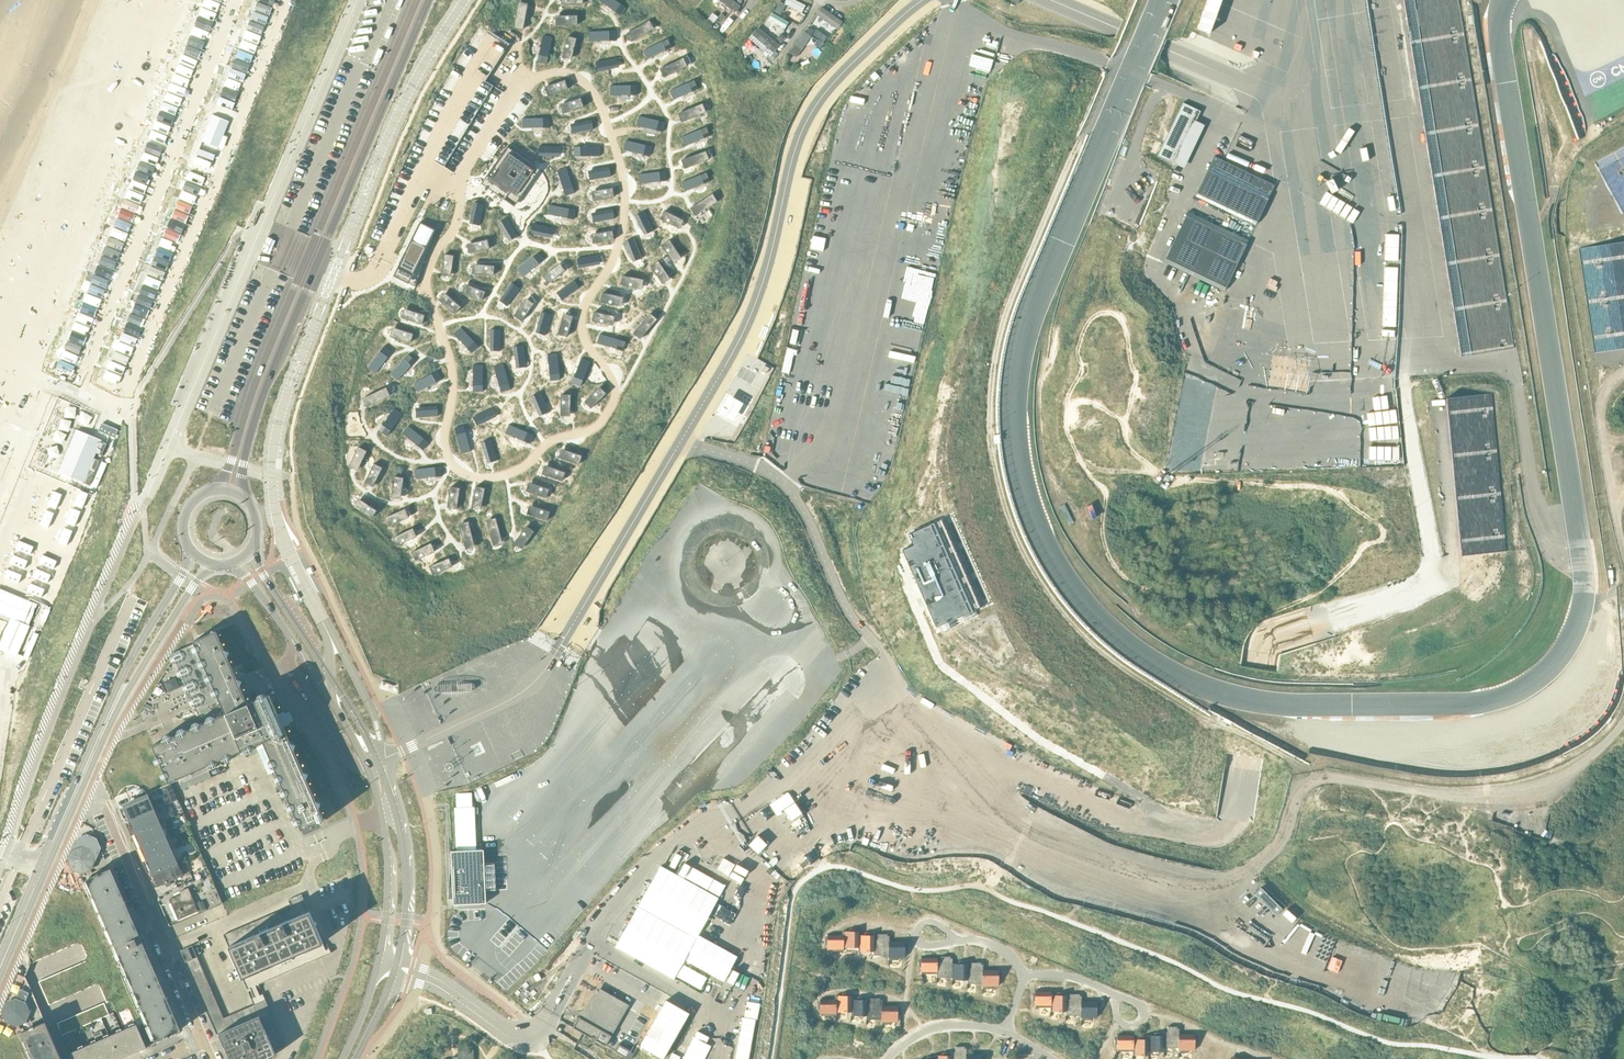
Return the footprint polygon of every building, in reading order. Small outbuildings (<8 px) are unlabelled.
[(275,0),(258,0),(252,18),(268,23),(275,0)] [(621,16),(627,8),(616,0),(599,0),(621,16)] [(735,11),(741,4),(735,0),(721,0),(735,11)] [(1210,35),(1221,0),(1207,0),(1197,31),(1210,35)] [(1328,10),(1358,6),(1357,0),(1326,0),(1328,10)] [(780,1),(774,12),(780,15),(786,5),(780,1)] [(523,30),(528,7),(518,5),(514,28),(523,30)] [(816,16),(839,27),(843,18),(820,7),(816,16)] [(1334,49),(1368,45),(1364,13),(1360,14),(1359,10),(1330,13),(1334,49)] [(721,13),(717,19),(721,23),(722,21),(723,22),(726,17),(721,13)] [(577,15),(559,16),(559,25),(578,25),(577,15)] [(244,80),(264,24),(250,19),(240,47),(239,47),(229,75),(244,80)] [(649,20),(630,32),(635,40),(654,29),(649,20)] [(190,24),(152,138),(167,143),(205,29),(190,24)] [(809,27),(806,32),(811,36),(815,31),(809,27)] [(589,41),(616,41),(616,31),(589,31),(589,41)] [(488,76),(509,44),(507,42),(491,32),(474,59),(474,70),(487,78),(488,76)] [(781,34),(777,38),(782,42),(786,38),(781,34)] [(543,35),(537,61),(547,63),(553,37),(543,35)] [(577,38),(567,36),(563,54),(572,56),(577,38)] [(1286,70),(1306,66),(1301,38),(1281,42),(1286,70)] [(648,59),(672,48),(668,39),(644,50),(648,59)] [(818,40),(815,45),(821,49),(824,43),(818,40)] [(1335,53),(1341,93),(1371,88),(1365,49),(1335,53)] [(768,58),(766,60),(770,63),(772,61),(777,55),(773,52),(768,57),(768,58)] [(688,66),(684,57),(663,67),(667,76),(688,66)] [(617,58),(596,62),(597,72),(619,67),(617,58)] [(218,102),(233,107),(241,81),(226,77),(218,102)] [(565,80),(548,86),(551,95),(568,89),(565,80)] [(674,100),(698,89),(694,80),(670,91),(674,100)] [(637,85),(610,85),(610,95),(637,95),(637,85)] [(584,107),(581,98),(564,103),(567,112),(584,107)] [(1183,102),(1157,156),(1175,164),(1196,121),(1200,111),(1194,108),(1183,102)] [(703,103),(681,112),(685,121),(706,112),(703,103)] [(227,126),(229,119),(212,113),(210,121),(227,126)] [(665,122),(639,116),(637,125),(663,132),(665,122)] [(523,128),(550,128),(549,118),(523,118),(523,128)] [(570,124),(572,133),(594,129),(592,120),(570,124)] [(685,146),(710,136),(706,127),(682,137),(685,146)] [(652,147),(626,140),(624,150),(650,156),(652,147)] [(147,142),(141,157),(155,163),(161,147),(147,142)] [(561,156),(561,146),(539,146),(539,156),(561,156)] [(601,156),(600,146),(574,147),(574,156),(601,156)] [(194,162),(210,167),(214,153),(199,148),(194,162)] [(528,182),(528,183),(537,170),(506,149),(499,158),(503,161),(491,179),(509,191),(506,195),(515,201),(528,182)] [(706,151),(685,159),(688,168),(709,160),(706,151)] [(1214,156),(1195,196),(1255,225),(1275,185),(1214,156)] [(588,171),(590,180),(611,176),(610,167),(588,171)] [(557,171),(566,196),(575,193),(567,168),(557,171)] [(179,241),(203,176),(190,171),(179,199),(178,198),(164,236),(179,241)] [(640,184),(667,181),(666,171),(639,174),(640,184)] [(685,191),(710,181),(706,172),(682,182),(685,191)] [(613,188),(595,191),(597,200),(614,197),(613,188)] [(712,193),(693,206),(699,214),(718,201),(712,193)] [(833,211),(837,198),(823,194),(819,207),(833,211)] [(479,226),(484,204),(474,202),(470,223),(479,226)] [(574,219),(576,210),(550,205),(548,214),(574,219)] [(593,223),(615,219),(613,209),(591,213),(593,223)] [(664,210),(660,219),(676,227),(680,218),(664,210)] [(653,231),(644,211),(635,215),(645,235),(653,231)] [(1187,212),(1164,262),(1225,291),(1248,241),(1187,212)] [(509,241),(518,236),(507,217),(498,222),(509,241)] [(409,284),(435,230),(420,222),(394,277),(409,284)] [(555,228),(533,224),(531,233),(553,238),(555,228)] [(613,230),(595,233),(596,243),(614,240),(613,230)] [(104,243),(89,290),(104,295),(122,240),(109,236),(106,244),(104,243)] [(642,258),(634,238),(625,242),(633,262),(642,258)] [(488,239),(470,243),(472,253),(490,249),(488,239)] [(661,245),(671,260),(680,255),(669,239),(661,245)] [(1371,266),(1382,242),(1377,239),(1366,263),(1371,266)] [(1582,245),(1585,272),(1623,269),(1623,241),(1582,245)] [(811,247),(805,266),(817,270),(823,251),(811,247)] [(158,248),(156,255),(171,258),(173,251),(158,248)] [(922,279),(927,257),(900,251),(894,272),(922,279)] [(517,269),(524,276),(544,260),(538,252),(517,269)] [(454,255),(444,254),(442,272),(452,273),(454,255)] [(599,255),(577,259),(579,268),(600,264),(599,255)] [(155,256),(152,263),(160,267),(163,260),(155,256)] [(658,260),(650,266),(660,281),(668,276),(658,260)] [(495,265),(477,264),(476,274),(494,275),(495,265)] [(548,284),(563,273),(557,265),(543,276),(548,284)] [(638,288),(640,279),(622,275),(621,285),(638,288)] [(812,277),(808,295),(812,296),(817,278),(812,277)] [(883,326),(912,331),(916,309),(915,309),(920,283),(891,278),(883,326)] [(562,300),(580,288),(574,280),(556,292),(562,300)] [(507,306),(520,288),(512,283),(499,300),(507,306)] [(486,291),(469,285),(465,294),(482,301),(486,291)] [(618,306),(620,296),(602,292),(600,302),(618,306)] [(461,307),(448,295),(441,302),(455,314),(461,307)] [(77,318),(92,323),(98,304),(83,299),(77,318)] [(522,321),(532,307),(524,301),(514,316),(522,321)] [(133,303),(114,359),(111,358),(104,378),(119,382),(128,356),(131,357),(148,308),(133,303)] [(425,315),(408,309),(405,319),(422,325),(425,315)] [(609,325),(612,315),(594,311),(592,321),(609,325)] [(536,332),(545,335),(551,314),(542,312),(536,332)] [(650,313),(635,330),(643,337),(658,319),(650,313)] [(567,337),(572,319),(563,317),(558,334),(567,337)] [(66,347),(81,351),(88,323),(74,320),(72,328),(71,328),(66,347)] [(461,327),(454,334),(472,353),(479,346),(461,327)] [(411,343),(414,334),(396,328),(393,338),(411,343)] [(490,351),(500,351),(501,329),(491,329),(490,351)] [(597,343),(623,351),(626,342),(600,334),(597,343)] [(526,367),(523,345),(514,347),(516,368),(526,367)] [(376,373),(392,352),(384,346),(368,367),(376,373)] [(1235,379),(1287,399),(1300,367),(1248,346),(1235,379)] [(64,348),(61,356),(75,360),(77,352),(64,348)] [(548,354),(550,381),(560,380),(557,353),(548,354)] [(398,380),(416,360),(408,354),(390,374),(398,380)] [(72,364),(61,358),(58,364),(69,370),(72,364)] [(591,362),(582,358),(571,382),(580,386),(591,362)] [(511,390),(503,364),(494,367),(501,392),(511,390)] [(473,391),(483,392),(483,365),(473,365),(473,391)] [(418,392),(442,379),(437,371),(414,383),(418,392)] [(912,383),(913,373),(900,372),(899,381),(912,383)] [(594,406),(607,393),(600,386),(587,399),(594,406)] [(391,396),(386,387),(373,393),(366,397),(370,406),(391,396)] [(540,416),(549,412),(540,392),(531,396),(540,416)] [(570,412),(571,394),(561,394),(560,412),(570,412)] [(750,409),(725,395),(714,413),(739,427),(750,409)] [(1387,397),(1358,400),(1359,418),(1381,416),(1380,406),(1387,406),(1387,397)] [(416,418),(438,416),(438,406),(416,408),(416,418)] [(394,408),(379,430),(387,436),(402,414),(394,408)] [(493,408),(473,417),(477,426),(497,416),(493,408)] [(102,421),(98,430),(115,437),(119,428),(102,421)] [(505,433),(530,444),(534,435),(509,424),(505,433)] [(402,433),(423,450),(429,442),(408,425),(402,433)] [(464,425),(455,428),(462,454),(471,451),(464,425)] [(70,437),(51,480),(80,492),(98,449),(70,437)] [(1273,467),(1272,437),(1242,438),(1242,445),(1240,445),(1240,468),(1273,467)] [(491,440),(481,442),(488,463),(497,460),(491,440)] [(367,451),(358,446),(351,463),(359,467),(367,451)] [(582,455),(565,449),(562,459),(579,465),(582,455)] [(374,463),(366,479),(375,484),(383,467),(374,463)] [(416,479),(442,476),(441,466),(415,469),(416,479)] [(565,472),(548,466),(545,475),(562,481),(565,472)] [(32,486),(36,475),(28,472),(24,483),(32,486)] [(404,477),(394,476),(392,494),(401,495),(404,477)] [(550,489),(532,483),(529,492),(546,498),(550,489)] [(451,486),(448,504),(457,506),(460,488),(451,486)] [(485,488),(476,486),(472,504),(482,506),(485,488)] [(377,510),(362,500),(357,509),(372,518),(377,510)] [(16,522),(44,525),(47,504),(19,501),(16,522)] [(550,511),(533,506),(530,515),(547,521),(550,511)] [(406,519),(402,510),(385,517),(389,526),(406,519)] [(496,517),(487,520),(492,542),(502,540),(496,517)] [(459,523),(465,546),(474,543),(469,521),(459,523)] [(527,525),(516,540),(524,546),(534,531),(527,525)] [(414,538),(410,529),(393,537),(397,546),(414,538)] [(913,551),(932,543),(928,535),(910,543),(913,551)] [(970,659),(1007,645),(976,562),(957,569),(956,565),(963,562),(955,541),(905,559),(916,587),(935,580),(938,586),(922,592),(927,604),(931,602),(941,628),(956,622),(970,659)] [(432,553),(428,544),(411,552),(416,561),(432,553)] [(65,576),(52,571),(40,602),(21,595),(32,566),(13,559),(0,591),(0,613),(44,630),(65,576)] [(450,568),(446,559),(429,566),(433,575),(450,568)] [(219,629),(216,631),(193,641),(195,643),(172,653),(170,658),(172,662),(177,664),(179,667),(176,673),(178,676),(184,678),(185,682),(183,687),(184,691),(190,693),(191,696),(189,701),(191,705),(196,707),(203,723),(202,724),(197,722),(193,723),(191,729),(187,730),(182,728),(178,730),(176,735),(173,736),(168,734),(164,736),(162,741),(152,745),(156,755),(154,760),(156,764),(161,766),(163,769),(160,775),(162,779),(168,781),(169,783),(178,779),(183,789),(211,777),(209,771),(222,765),(220,760),(222,760),(227,762),(231,760),(233,755),(243,750),(249,753),(252,751),(255,745),(268,774),(276,771),(276,772),(274,777),(276,781),(281,783),(283,786),(281,792),(282,796),(288,798),(289,801),(287,806),(289,810),(294,812),(295,815),(293,821),(294,823),(298,821),(301,829),(324,819),(319,807),(321,802),(316,800),(307,778),(309,773),(303,771),(294,750),(296,744),(291,742),(284,726),(282,727),(277,715),(278,714),(270,694),(267,695),(262,693),(258,695),(257,700),(250,702),(242,686),(244,679),(239,677),(230,656),(232,651),(226,649),(219,629)] [(14,669),(26,672),(35,640),(25,637),(25,636),(15,633),(11,650),(24,653),(21,663),(16,661),(14,669)] [(671,717),(606,665),(599,674),(664,726),(671,717)] [(738,674),(726,674),(725,685),(738,685),(738,674)] [(173,677),(166,681),(171,690),(177,687),(173,677)] [(836,678),(828,688),(844,700),(852,689),(836,678)] [(811,697),(819,688),(808,680),(781,716),(795,727),(804,716),(799,713),(804,707),(809,711),(816,701),(811,697)] [(175,706),(185,702),(180,692),(171,697),(175,706)] [(539,744),(521,702),(495,713),(512,755),(539,744)] [(641,739),(619,719),(624,715),(611,703),(569,749),(603,780),(641,739)] [(748,751),(718,749),(717,765),(738,765),(738,775),(748,775),(748,751)] [(543,754),(533,766),(542,774),(552,762),(543,754)] [(521,776),(532,772),(530,767),(519,771),(521,776)] [(543,797),(565,818),(580,802),(559,781),(543,797)] [(178,799),(171,783),(170,784),(162,788),(165,794),(167,793),(171,802),(178,799)] [(533,786),(513,806),(517,809),(537,789),(533,786)] [(471,794),(456,794),(457,808),(471,807),(471,794)] [(788,799),(793,809),(803,804),(797,794),(788,799)] [(129,822),(155,810),(149,796),(132,804),(131,803),(129,803),(130,804),(123,807),(123,808),(129,822)] [(488,837),(496,836),(496,806),(488,807),(488,837)] [(457,808),(455,808),(457,850),(462,850),(476,850),(474,807),(471,807),(457,808)] [(129,822),(135,834),(161,823),(155,810),(129,822)] [(135,834),(141,847),(166,836),(161,823),(135,834)] [(91,851),(96,840),(87,836),(82,847),(74,851),(70,859),(73,868),(82,872),(90,868),(94,860),(91,851)] [(166,836),(141,847),(146,861),(172,850),(166,836)] [(753,846),(763,856),(772,846),(762,836),(753,846)] [(977,839),(974,851),(989,855),(992,844),(977,839)] [(1095,853),(1107,858),(1111,848),(1099,843),(1095,853)] [(486,903),(485,876),(484,849),(476,850),(462,850),(457,850),(452,851),(454,904),(486,903)] [(178,863),(172,850),(146,861),(152,874),(178,863)] [(783,874),(791,865),(775,851),(767,859),(783,874)] [(1020,854),(1017,865),(1028,868),(1031,857),(1020,854)] [(183,875),(178,863),(152,874),(157,887),(183,875)] [(146,942),(143,943),(127,906),(110,869),(99,874),(99,873),(95,874),(95,876),(87,880),(121,958),(156,1040),(165,1036),(165,1037),(169,1035),(169,1034),(177,1031),(181,1029),(146,949),(148,948),(146,942)] [(735,873),(732,879),(743,885),(746,880),(735,873)] [(1273,911),(1280,904),(1262,886),(1255,892),(1273,911)] [(182,890),(183,893),(170,899),(178,919),(199,911),(189,887),(182,890)] [(180,950),(189,970),(199,993),(217,1034),(219,1033),(230,1058),(264,1058),(276,1054),(274,1051),(286,1046),(259,984),(332,952),(327,941),(323,942),(302,894),(289,899),(291,905),(224,934),(254,1004),(224,1017),(198,957),(193,959),(188,947),(180,950)] [(207,909),(203,900),(196,903),(200,912),(207,909)] [(87,925),(76,930),(81,941),(92,936),(87,925)] [(513,969),(530,952),(503,927),(487,944),(513,969)] [(81,941),(76,930),(70,933),(75,944),(81,941)] [(843,931),(843,935),(843,947),(858,947),(859,947),(859,935),(859,931),(843,931)] [(859,947),(858,947),(858,951),(874,951),(874,939),(874,935),(859,935),(859,931),(859,935),(859,947)] [(70,933),(64,935),(68,946),(75,944),(70,933)] [(843,951),(843,947),(843,935),(828,934),(828,951),(843,951)] [(874,951),(873,955),(889,955),(889,941),(890,941),(889,941),(887,939),(887,934),(878,934),(878,939),(874,939),(874,935),(874,939),(874,951)] [(62,949),(68,946),(64,935),(58,938),(62,949)] [(84,948),(95,943),(92,936),(81,941),(84,948)] [(56,952),(62,949),(58,938),(51,941),(56,952)] [(51,941),(45,943),(50,954),(56,952),(51,941)] [(905,941),(890,941),(889,941),(889,955),(889,960),(898,960),(898,958),(905,958),(905,950),(908,950),(908,945),(905,945),(905,941)] [(50,954),(45,943),(39,946),(44,957),(50,954)] [(84,948),(87,955),(98,950),(95,943),(84,948)] [(44,957),(39,946),(33,949),(38,960),(44,957)] [(38,960),(33,949),(26,952),(31,963),(38,960)] [(87,955),(89,959),(90,962),(101,957),(98,950),(87,955)] [(937,974),(937,977),(952,977),(952,979),(952,977),(952,964),(953,964),(953,963),(950,961),(951,956),(941,956),(941,961),(937,961),(937,974)] [(90,962),(94,971),(99,983),(99,984),(110,979),(101,957),(90,962)] [(936,977),(937,977),(937,974),(937,961),(937,958),(922,957),(922,962),(918,962),(918,967),(921,967),(921,973),(936,973),(936,977)] [(87,974),(94,971),(90,962),(89,959),(82,962),(87,974)] [(737,959),(733,967),(739,969),(743,961),(737,959)] [(952,979),(967,980),(968,980),(968,968),(968,964),(964,964),(964,961),(959,961),(959,963),(953,963),(953,964),(952,964),(952,977),(952,979)] [(76,965),(81,977),(87,974),(82,962),(76,965)] [(968,980),(967,980),(967,983),(982,983),(982,988),(982,984),(983,984),(983,970),(983,969),(981,968),(981,962),(972,962),(972,967),(968,967),(968,964),(968,968),(968,980)] [(75,979),(81,977),(76,965),(70,967),(75,979)] [(75,979),(70,967),(64,970),(69,982),(75,979)] [(998,970),(983,969),(983,970),(983,984),(982,984),(982,988),(992,988),(992,986),(998,986),(998,979),(1001,979),(1001,974),(998,974),(998,970)] [(63,984),(69,982),(64,970),(58,973),(63,984)] [(92,985),(99,983),(94,971),(87,974),(92,985)] [(57,987),(63,984),(58,973),(52,975),(57,987)] [(86,988),(92,985),(87,974),(81,977),(86,988)] [(51,990),(57,987),(52,975),(46,978),(51,990)] [(80,991),(86,988),(81,977),(75,979),(80,991)] [(51,990),(46,978),(39,981),(44,992),(51,990)] [(74,993),(80,991),(75,979),(69,982),(74,993)] [(102,990),(113,986),(110,979),(99,984),(102,990)] [(69,982),(63,984),(68,996),(74,993),(69,982)] [(62,999),(68,996),(63,984),(57,987),(62,999)] [(105,996),(116,992),(113,986),(102,990),(105,996)] [(56,1001),(62,999),(57,987),(51,990),(56,1001)] [(25,1021),(28,1012),(25,1003),(29,992),(20,989),(16,1000),(7,1004),(4,1012),(7,1021),(17,1024),(25,1021)] [(50,1004),(56,1001),(51,990),(44,992),(50,1004)] [(573,1027),(591,1037),(613,998),(598,990),(582,1019),(579,1017),(573,1027)] [(1051,1007),(1051,995),(1051,991),(1035,991),(1035,996),(1032,995),(1032,1000),(1035,1000),(1035,1007),(1051,1007)] [(118,998),(118,997),(116,992),(105,996),(107,1002),(107,1003),(118,998)] [(728,992),(722,1004),(735,1010),(740,998),(728,992)] [(836,999),(836,1011),(851,1012),(851,999),(852,999),(852,996),(847,996),(847,993),(842,993),(842,996),(836,995),(836,999)] [(1051,1007),(1050,1011),(1066,1011),(1066,999),(1067,999),(1067,995),(1062,995),(1062,993),(1057,993),(1057,995),(1051,995),(1051,1007)] [(1081,1015),(1082,1001),(1080,999),(1080,994),(1070,994),(1070,999),(1067,999),(1066,999),(1066,1011),(1066,1015),(1081,1015)] [(836,1015),(836,1011),(836,999),(836,995),(836,999),(820,999),(820,1003),(818,1003),(818,1008),(820,1008),(820,1015),(836,1015)] [(851,1012),(851,1015),(866,1016),(866,1015),(867,1015),(867,1003),(867,999),(863,999),(863,997),(858,997),(858,999),(852,999),(852,996),(852,999),(851,999),(851,1012)] [(613,998),(591,1037),(606,1046),(612,1035),(610,1034),(626,1006),(613,998)] [(867,999),(867,1003),(867,1015),(866,1015),(866,1016),(866,1019),(881,1019),(881,1024),(882,1024),(882,1019),(882,1006),(880,1004),(880,998),(871,998),(871,1003),(867,1003),(867,999)] [(1081,1015),(1081,1019),(1091,1020),(1091,1018),(1097,1018),(1097,1010),(1100,1010),(1100,1005),(1097,1005),(1097,1002),(1082,1001),(1081,1015)] [(109,1014),(105,1003),(104,1002),(94,1006),(99,1018),(109,1014)] [(93,1021),(99,1018),(94,1006),(88,1009),(93,1021)] [(882,1006),(882,1019),(882,1024),(891,1024),(891,1022),(898,1022),(898,1014),(900,1015),(900,1010),(898,1010),(898,1006),(882,1006)] [(87,1024),(93,1021),(88,1009),(82,1012),(87,1024)] [(561,1018),(574,1020),(576,1013),(563,1010),(561,1018)] [(87,1024),(82,1012),(76,1014),(81,1026),(87,1024)] [(81,1026),(76,1014),(70,1017),(75,1029),(81,1026)] [(70,1017),(63,1020),(68,1032),(75,1029),(70,1017)] [(683,1058),(698,1058),(714,1024),(701,1019),(683,1058)] [(68,1032),(63,1020),(58,1022),(63,1034),(68,1032)] [(21,1032),(33,1058),(61,1058),(45,1022),(34,1027),(34,1026),(30,1028),(21,1032)] [(136,1024),(71,1052),(73,1058),(110,1058),(137,1047),(138,1051),(147,1047),(136,1024)] [(146,1024),(138,1027),(146,1046),(154,1043),(146,1024)] [(1164,1031),(1164,1036),(1163,1036),(1164,1036),(1164,1047),(1179,1048),(1179,1034),(1177,1032),(1177,1026),(1168,1026),(1168,1032),(1164,1031)] [(1148,1035),(1148,1039),(1148,1051),(1149,1051),(1149,1055),(1149,1051),(1164,1051),(1164,1047),(1164,1036),(1163,1036),(1164,1036),(1160,1035),(1160,1033),(1155,1033),(1155,1035),(1148,1035)] [(1179,1048),(1179,1052),(1188,1052),(1188,1050),(1194,1050),(1194,1043),(1197,1043),(1197,1038),(1194,1038),(1195,1034),(1179,1034),(1179,1048)] [(1133,1051),(1133,1039),(1133,1035),(1118,1035),(1118,1039),(1115,1039),(1115,1044),(1118,1044),(1118,1051),(1133,1051)] [(1133,1051),(1133,1055),(1149,1055),(1149,1051),(1148,1051),(1148,1039),(1144,1039),(1144,1036),(1139,1036),(1139,1039),(1133,1039),(1133,1051)] [(704,1058),(725,1058),(730,1046),(711,1039),(704,1058)] [(192,1055),(185,1040),(168,1048),(173,1058),(177,1058),(178,1058),(179,1058),(184,1058),(192,1055)] [(615,1051),(629,1058),(631,1058),(637,1048),(633,1046),(631,1050),(618,1044),(615,1051)] [(951,1055),(951,1058),(967,1058),(967,1054),(967,1053),(965,1051),(965,1046),(955,1046),(955,1051),(951,1051),(951,1055)] [(168,1048),(162,1051),(165,1058),(173,1058),(168,1048)] [(474,1049),(458,1049),(458,1057),(458,1058),(474,1058),(474,1049)] [(162,1051),(155,1053),(158,1058),(165,1058),(162,1051)]
